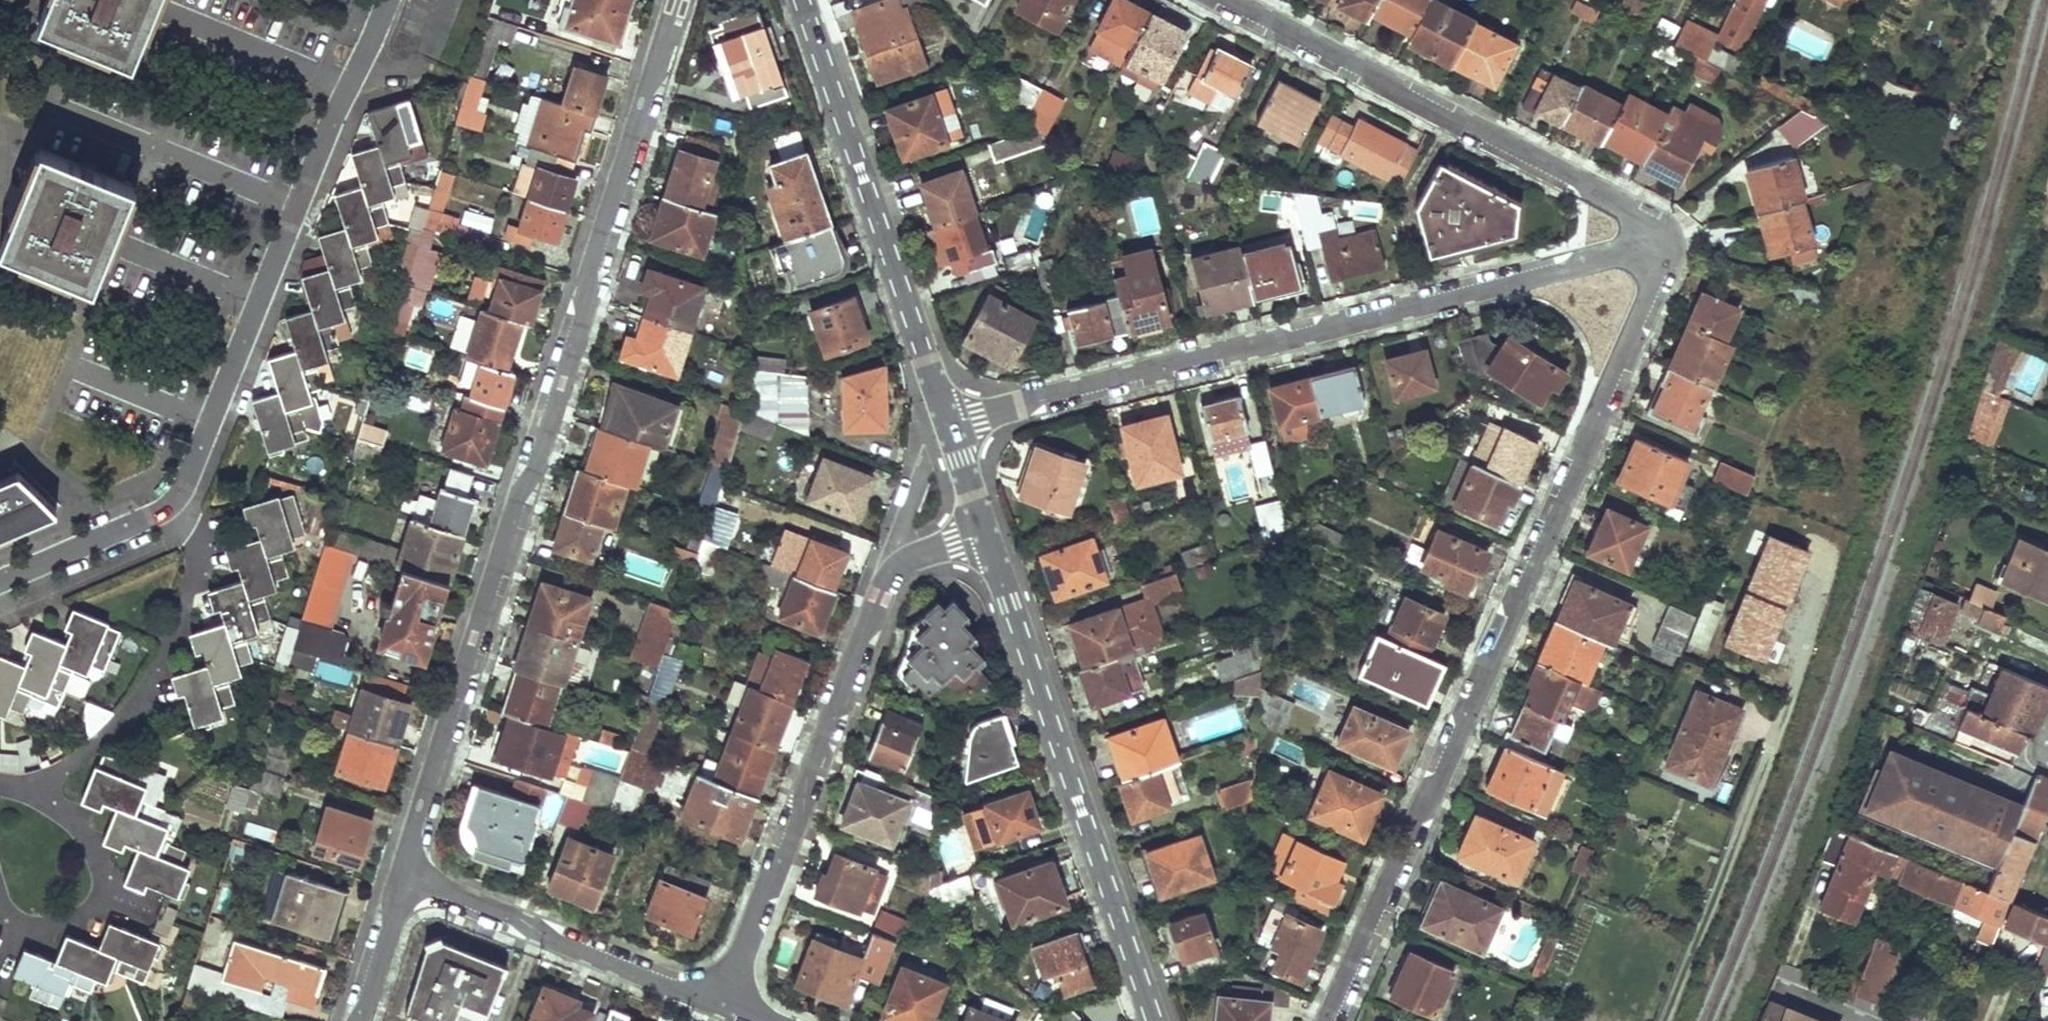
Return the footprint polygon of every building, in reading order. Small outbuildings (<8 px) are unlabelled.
[(37,24),(131,62),(156,0),(47,0),(37,24)] [(614,47),(630,0),(570,0),(567,8),(562,7),(555,27),(614,47)] [(908,7),(925,2),(924,0),(886,0),(856,11),(879,79),(927,62),(908,7)] [(1058,33),(1075,0),(1025,0),(1019,12),(1058,33)] [(1121,68),(1148,17),(1117,0),(1114,0),(1088,50),(1121,68)] [(1368,21),(1372,12),(1379,0),(1340,0),(1355,8),(1352,13),(1368,21)] [(1431,0),(1379,0),(1372,12),(1414,34),(1431,0)] [(1455,61),(1475,23),(1431,0),(1414,34),(1409,43),(1452,66),(1455,61)] [(1589,0),(1575,0),(1574,3),(1588,11),(1592,2),(1589,0)] [(1731,19),(1751,29),(1765,0),(1741,0),(1731,19)] [(740,94),(745,110),(785,96),(753,6),(714,19),(721,40),(709,44),(728,98),(740,94)] [(1121,68),(1118,74),(1137,84),(1142,74),(1160,83),(1184,35),(1148,17),(1121,68)] [(506,45),(512,27),(488,19),(470,78),(482,82),(495,42),(506,45)] [(1475,23),(1455,61),(1479,75),(1477,80),(1494,89),(1517,44),(1475,23)] [(1710,51),(1706,59),(1714,63),(1719,55),(1710,51)] [(1203,82),(1237,99),(1252,68),(1227,56),(1226,59),(1216,55),(1203,82)] [(1744,60),(1736,55),(1728,69),(1737,74),(1744,60)] [(1710,79),(1717,64),(1714,63),(1706,59),(1700,56),(1693,71),(1710,79)] [(559,106),(594,117),(608,72),(574,61),(562,96),(559,96),(559,106)] [(1559,123),(1578,87),(1556,76),(1557,74),(1543,66),(1521,107),(1535,115),(1537,111),(1559,123)] [(1759,85),(1814,113),(1820,101),(1764,74),(1759,85)] [(1012,92),(1029,116),(1043,89),(1019,76),(1012,92)] [(467,128),(482,82),(470,78),(455,124),(467,128)] [(1256,125),(1298,147),(1320,105),(1278,83),(1256,125)] [(1559,123),(1600,144),(1603,138),(1620,104),(1580,83),(1578,87),(1559,123)] [(1036,125),(1044,137),(1064,100),(1043,89),(1029,116),(1036,125)] [(905,155),(960,137),(945,90),(890,108),(905,155)] [(1626,150),(1625,152),(1642,161),(1665,114),(1625,94),(1620,104),(1603,138),(1626,150)] [(1642,161),(1640,164),(1679,184),(1698,146),(1709,152),(1721,130),(1715,114),(1687,100),(1683,107),(1672,101),(1665,114),(1642,161)] [(557,157),(574,163),(584,132),(589,134),(594,117),(559,106),(543,101),(528,148),(532,149),(557,157)] [(370,114),(380,147),(383,155),(397,151),(411,147),(409,140),(422,136),(412,102),(370,114)] [(997,112),(1005,135),(1020,129),(1012,106),(997,112)] [(1828,123),(1800,110),(1778,128),(1794,150),(1828,123)] [(1388,171),(1401,178),(1414,152),(1357,123),(1354,129),(1328,116),(1316,140),(1386,176),(1388,171)] [(994,161),(1048,142),(1044,137),(1036,125),(987,143),(994,161)] [(678,152),(663,197),(698,208),(717,148),(687,139),(682,153),(678,152)] [(1208,184),(1224,153),(1206,144),(1186,180),(1208,184)] [(351,156),(361,186),(364,198),(378,194),(393,189),(391,182),(405,177),(397,151),(383,155),(380,147),(351,156)] [(551,174),(557,157),(532,149),(526,167),(538,171),(528,201),(562,213),(573,181),(551,174)] [(39,150),(0,246),(0,251),(92,289),(134,189),(39,150)] [(831,224),(806,153),(770,166),(776,184),(770,187),(782,221),(776,223),(782,241),(831,224)] [(1239,160),(1224,153),(1208,184),(1226,185),(1239,160)] [(1746,171),(1759,215),(1767,212),(1803,202),(1791,158),(1746,171)] [(1414,209),(1425,259),(1512,234),(1515,204),(1438,163),(1414,209)] [(938,225),(976,212),(961,169),(924,181),(938,225)] [(453,177),(440,173),(422,231),(480,249),(485,232),(440,217),(453,177)] [(361,186),(333,195),(343,228),(347,239),(362,234),(375,230),(373,223),(386,219),(378,194),(364,198),(361,186)] [(1317,215),(1312,195),(1292,193),(1307,248),(1320,244),(1326,266),(1332,263),(1337,278),(1382,265),(1372,228),(1336,237),(1329,211),(1317,215)] [(663,197),(649,240),(700,256),(714,213),(698,208),(663,197)] [(562,213),(528,201),(517,231),(506,227),(501,240),(526,249),(530,236),(552,244),(562,213)] [(1803,202),(1767,212),(1774,234),(1766,237),(1773,259),(1815,246),(1803,202)] [(985,209),(976,212),(938,225),(929,228),(942,263),(953,259),(957,272),(996,259),(990,242),(986,243),(978,220),(988,216),(985,209)] [(842,256),(831,224),(782,241),(778,242),(794,285),(833,272),(836,270),(839,267),(841,262),(842,256)] [(326,268),(327,270),(330,280),(345,275),(358,271),(356,265),(371,260),(362,234),(347,239),(343,228),(316,237),(326,268)] [(1238,251),(1250,300),(1281,292),(1274,266),(1293,261),(1287,239),(1238,251)] [(1188,257),(1203,311),(1250,300),(1238,251),(1236,245),(1188,257)] [(1033,263),(1035,258),(1031,247),(1005,256),(1011,270),(1033,263)] [(1035,258),(1033,263),(1043,297),(1060,292),(1050,255),(1035,258)] [(1118,294),(1126,328),(1167,319),(1154,265),(1113,275),(1118,294)] [(518,324),(525,326),(540,280),(495,266),(491,278),(497,280),(486,314),(518,324)] [(314,323),(328,318),(341,313),(339,305),(354,300),(345,275),(330,280),(327,270),(326,268),(299,278),(310,311),(314,323)] [(642,318),(688,333),(702,291),(646,273),(641,291),(650,294),(642,318)] [(1819,288),(1782,281),(1779,298),(1815,305),(1819,288)] [(859,310),(854,294),(808,311),(823,353),(864,338),(855,311),(859,310)] [(992,294),(965,342),(1009,366),(1035,317),(992,294)] [(1118,294),(1066,306),(1076,342),(1126,328),(1118,294)] [(1687,325),(1726,342),(1740,311),(1701,294),(1687,325)] [(283,320),(294,354),(298,365),(314,360),(327,355),(324,347),(337,343),(328,318),(314,323),(310,311),(283,320)] [(480,362),(503,369),(518,324),(486,314),(480,312),(465,357),(480,362)] [(348,313),(334,318),(340,337),(354,332),(348,313)] [(674,375),(688,333),(642,318),(635,340),(626,337),(619,358),(674,375)] [(1687,325),(1669,367),(1709,385),(1712,386),(1730,344),(1726,342),(1687,325)] [(1998,397),(2023,341),(1999,330),(1981,390),(1988,392),(1998,397)] [(1482,365),(1534,398),(1545,381),(1552,385),(1561,370),(1504,334),(1497,345),(1488,340),(1485,332),(1455,340),(1464,369),(1482,365)] [(1422,350),(1384,360),(1394,397),(1432,387),(1422,350)] [(281,406),(297,401),(310,396),(308,389),(323,384),(314,360),(298,365),(294,354),(266,364),(277,395),(281,406)] [(499,419),(514,373),(503,369),(480,362),(465,408),(499,419)] [(1354,366),(1309,377),(1319,414),(1363,402),(1354,366)] [(1709,385),(1669,367),(1662,383),(1665,384),(1652,414),(1689,431),(1709,385)] [(774,424),(806,436),(807,375),(743,372),(743,412),(774,424)] [(1270,387),(1283,436),(1303,431),(1300,419),(1319,414),(1309,377),(1270,387)] [(388,384),(377,380),(358,438),(384,446),(389,430),(375,426),(388,384)] [(841,384),(842,431),(883,430),(882,382),(841,384)] [(619,388),(605,430),(647,444),(662,449),(676,407),(619,388)] [(1988,392),(1972,431),(1992,438),(2001,416),(2009,419),(2015,404),(1998,397),(1988,392)] [(307,427),(297,401),(281,406),(277,395),(252,405),(271,457),(284,452),(281,444),(294,439),(292,432),(307,427)] [(1209,441),(1212,440),(1216,454),(1248,445),(1244,431),(1246,430),(1237,396),(1200,406),(1209,441)] [(442,448),(485,462),(499,419),(465,408),(455,405),(442,448)] [(713,465),(726,470),(738,431),(742,412),(723,406),(709,450),(718,452),(713,465)] [(742,412),(738,431),(768,443),(774,424),(743,412),(742,412)] [(1121,427),(1136,482),(1179,471),(1165,415),(1121,427)] [(1488,421),(1470,462),(1517,483),(1535,441),(1488,421)] [(599,428),(585,471),(625,484),(633,487),(647,444),(605,430),(599,428)] [(1395,429),(1385,432),(1391,452),(1400,446),(1395,429)] [(384,446),(358,438),(353,453),(379,462),(384,446)] [(1684,462),(1634,441),(1617,482),(1667,504),(1684,462)] [(1021,494),(1067,509),(1083,462),(1037,447),(1021,494)] [(869,474),(821,457),(805,499),(853,516),(869,474)] [(1747,473),(1714,459),(1707,475),(1740,489),(1747,473)] [(1517,483),(1470,462),(1452,501),(1499,522),(1517,483)] [(450,465),(446,479),(469,486),(473,472),(450,465)] [(712,465),(698,507),(712,511),(726,470),(713,465),(712,465)] [(578,469),(565,510),(602,522),(611,525),(625,484),(585,471),(578,469)] [(1176,490),(1180,501),(1200,493),(1194,470),(1180,474),(1184,487),(1176,490)] [(0,481),(0,535),(41,517),(16,474),(0,481)] [(461,534),(473,498),(441,488),(437,500),(419,495),(411,518),(461,534)] [(261,540),(265,554),(283,549),(295,544),(293,538),(310,533),(299,499),(284,503),(281,495),(249,505),(261,540)] [(1113,521),(1128,521),(1130,520),(1124,495),(1108,500),(1113,521)] [(351,499),(341,496),(335,514),(345,517),(351,499)] [(1256,504),(1264,545),(1286,528),(1279,499),(1256,504)] [(602,522),(565,510),(553,544),(577,551),(575,555),(589,560),(602,522)] [(1608,510),(1589,553),(1627,570),(1647,528),(1608,510)] [(731,519),(712,511),(701,540),(720,547),(731,519)] [(446,581),(461,534),(411,518),(402,549),(331,526),(326,543),(352,551),(401,567),(446,581)] [(1445,576),(1443,581),(1468,592),(1487,549),(1437,527),(1420,564),(1445,576)] [(782,528),(767,564),(830,588),(843,552),(782,528)] [(1038,553),(1054,595),(1104,578),(1088,534),(1038,553)] [(1768,536),(1723,645),(1762,661),(1808,552),(1768,536)] [(1999,578),(2047,599),(2047,595),(2047,550),(2017,536),(1999,578)] [(1935,539),(1932,550),(1937,551),(1941,540),(1935,539)] [(231,550),(241,583),(247,599),(263,594),(278,589),(275,582),(292,576),(283,549),(265,554),(261,540),(231,550)] [(697,554),(694,562),(692,567),(711,574),(720,547),(701,540),(697,554)] [(337,599),(352,551),(326,543),(311,591),(337,599)] [(1186,565),(1210,557),(1205,543),(1180,551),(1186,565)] [(694,562),(697,554),(675,546),(672,554),(694,562)] [(833,589),(830,588),(767,564),(762,578),(789,589),(778,616),(817,631),(833,589)] [(386,615),(431,629),(446,581),(401,567),(386,615)] [(1182,589),(1174,568),(1140,580),(1147,601),(1182,589)] [(1559,622),(1599,641),(1609,645),(1628,603),(1574,578),(1555,620),(1559,622)] [(528,624),(574,639),(588,598),(541,582),(528,624)] [(222,624),(228,642),(245,636),(259,632),(256,624),(272,619),(263,594),(247,599),(241,583),(212,592),(222,624)] [(1911,618),(1908,624),(1915,627),(1913,630),(1940,642),(1959,595),(1930,583),(1916,621),(1911,618)] [(1973,585),(1967,599),(1986,606),(1991,593),(1973,585)] [(337,599),(311,591),(293,648),(339,662),(346,639),(347,638),(345,634),(344,633),(329,628),(337,599)] [(1404,629),(1399,641),(1424,652),(1442,613),(1404,596),(1392,624),(1404,629)] [(1726,604),(1708,597),(1690,642),(1708,649),(1726,604)] [(1963,597),(1957,610),(1977,617),(1975,623),(1995,631),(2003,614),(1986,606),(1967,599),(1963,597)] [(956,690),(967,680),(975,689),(987,677),(974,664),(982,657),(968,642),(974,636),(959,620),(966,612),(953,599),(945,606),(938,599),(924,612),(931,620),(917,633),(925,640),(909,656),(914,662),(900,675),(912,687),(917,682),(928,692),(943,677),(956,690)] [(1689,612),(1661,600),(1645,640),(1672,651),(1689,612)] [(1157,631),(1147,601),(1119,610),(1117,603),(1073,618),(1080,640),(1076,642),(1083,663),(1132,645),(1164,634),(1162,629),(1157,631)] [(648,602),(629,657),(657,667),(662,654),(674,617),(676,611),(648,602)] [(64,645),(58,658),(74,664),(87,670),(90,662),(105,668),(119,634),(105,628),(107,623),(77,611),(64,645)] [(422,658),(431,629),(386,615),(377,643),(422,658)] [(683,620),(674,617),(662,654),(670,657),(683,620)] [(1551,625),(1535,661),(1576,679),(1581,681),(1599,641),(1559,622),(1557,628),(1551,625)] [(195,633),(206,665),(212,683),(227,678),(241,674),(238,665),(253,660),(245,636),(228,642),(222,624),(195,633)] [(528,624),(513,668),(560,683),(574,639),(528,624)] [(1375,631),(1356,673),(1418,701),(1437,658),(1424,652),(1399,641),(1375,631)] [(19,680),(33,685),(48,691),(51,683),(65,689),(74,664),(58,658),(64,645),(37,635),(24,667),(19,680)] [(807,659),(768,643),(764,653),(760,652),(746,686),(790,703),(807,659)] [(1083,663),(1079,664),(1093,701),(1146,682),(1132,645),(1083,663)] [(1245,647),(1214,658),(1222,679),(1252,668),(1245,647)] [(657,667),(646,700),(661,705),(678,660),(670,657),(662,654),(657,667)] [(8,715),(10,708),(22,713),(33,685),(19,680),(24,667),(0,658),(0,712),(8,715)] [(1521,704),(1554,719),(1557,721),(1576,679),(1535,661),(1527,678),(1532,681),(1521,704)] [(2000,666),(1986,661),(1970,694),(1985,699),(2000,666)] [(212,683),(206,665),(178,675),(196,731),(211,726),(209,718),(222,714),(220,707),(235,702),(227,678),(212,683)] [(1935,693),(2027,732),(2038,712),(2047,694),(2047,686),(2000,666),(1985,699),(1970,694),(1940,681),(1935,693)] [(513,668),(500,710),(515,714),(546,724),(560,683),(513,668)] [(407,682),(367,670),(349,727),(395,742),(408,701),(401,699),(407,682)] [(790,703),(746,686),(735,682),(728,701),(739,705),(729,731),(731,732),(772,748),(790,703)] [(1256,685),(1254,717),(1278,728),(1289,702),(1256,685)] [(1665,765),(1712,785),(1744,710),(1697,690),(1665,765)] [(1935,693),(1925,714),(1921,713),(1916,726),(1952,741),(1957,729),(1972,733),(1970,738),(2014,755),(2019,745),(2027,732),(1935,693)] [(629,747),(644,753),(661,705),(646,700),(629,747)] [(1351,703),(1335,739),(1391,764),(1407,728),(1351,703)] [(1504,730),(1499,742),(1502,744),(1523,753),(1529,741),(1542,747),(1554,719),(1521,704),(1508,732),(1504,730)] [(868,754),(903,768),(921,723),(886,709),(868,754)] [(546,724),(515,714),(507,739),(503,737),(496,757),(548,774),(562,730),(546,724)] [(970,736),(966,779),(1017,762),(1001,714),(979,723),(977,725),(973,728),(972,731),(970,736)] [(1117,755),(1124,775),(1155,764),(1177,756),(1162,714),(1117,730),(1125,752),(1117,755)] [(382,783),(395,742),(349,727),(335,768),(382,783)] [(617,736),(601,731),(598,742),(614,747),(617,736)] [(772,748),(731,732),(712,780),(754,796),(772,748)] [(294,747),(266,738),(256,767),(285,775),(294,747)] [(1279,740),(1275,751),(1298,762),(1303,751),(1279,740)] [(1523,753),(1502,744),(1484,785),(1543,811),(1561,770),(1523,753)] [(618,779),(607,808),(627,816),(639,782),(651,786),(661,759),(644,753),(629,747),(618,779)] [(2019,807),(1886,752),(1864,809),(1996,862),(2019,807)] [(134,774),(105,762),(100,776),(93,774),(83,798),(115,811),(128,816),(133,803),(137,791),(129,788),(134,774)] [(1155,764),(1124,775),(1119,777),(1132,814),(1168,801),(1155,764)] [(1329,766),(1310,810),(1355,829),(1364,807),(1371,811),(1381,789),(1329,766)] [(285,775),(256,767),(244,806),(256,809),(261,791),(278,797),(285,775)] [(590,769),(580,799),(585,801),(607,808),(618,779),(590,769)] [(737,840),(754,796),(712,780),(696,774),(679,818),(737,840)] [(1984,889),(2006,897),(2047,800),(2047,780),(2034,774),(2019,807),(1996,862),(1984,889)] [(1251,777),(1218,789),(1224,805),(1250,796),(1251,777)] [(911,817),(930,825),(931,795),(893,779),(887,793),(859,782),(842,824),(890,842),(907,800),(916,803),(911,817)] [(535,784),(528,801),(537,805),(558,811),(565,794),(535,784)] [(528,801),(477,785),(465,821),(469,826),(472,830),(474,833),(475,837),(476,844),(473,844),(470,854),(509,868),(512,859),(522,863),(536,821),(532,820),(537,805),(528,801)] [(966,813),(977,844),(997,836),(998,839),(1038,824),(1025,788),(985,803),(986,805),(966,813)] [(580,799),(565,794),(558,811),(554,823),(574,830),(585,801),(580,799)] [(157,813),(133,803),(128,816),(115,811),(104,840),(137,852),(149,858),(155,842),(160,829),(152,825),(157,813)] [(370,819),(326,805),(312,848),(356,862),(370,819)] [(1475,812),(1457,853),(1514,879),(1533,838),(1475,812)] [(1651,830),(1643,827),(1639,837),(1647,840),(1651,830)] [(1834,868),(1847,834),(1830,827),(1816,861),(1834,868)] [(1195,830),(1145,848),(1160,891),(1211,873),(1195,830)] [(1906,856),(1847,834),(1834,868),(1819,907),(1852,920),(1872,869),(1886,874),(1887,872),(1898,876),(1906,856)] [(1341,855),(1297,836),(1280,875),(1332,898),(1340,879),(1332,876),(1341,855)] [(1661,840),(1653,837),(1650,845),(1658,848),(1661,840)] [(611,855),(568,838),(548,889),(591,906),(611,855)] [(149,858),(137,852),(125,879),(175,900),(181,887),(174,884),(180,870),(171,867),(177,852),(155,842),(149,858)] [(1578,843),(1570,860),(1583,866),(1591,849),(1578,843)] [(244,846),(236,844),(232,859),(240,861),(244,846)] [(859,912),(876,869),(835,853),(826,875),(822,873),(814,894),(859,912)] [(1898,876),(1896,880),(1953,903),(1962,880),(1906,856),(1898,876)] [(996,879),(1012,921),(1066,902),(1050,860),(996,879)] [(710,881),(667,864),(647,914),(690,931),(710,881)] [(929,888),(930,888),(941,883),(941,870),(929,870),(929,888)] [(341,890),(286,871),(270,917),(326,936),(341,890)] [(929,888),(929,900),(937,901),(942,900),(971,890),(966,875),(941,883),(930,888),(929,888)] [(1500,903),(1439,877),(1420,920),(1481,947),(1500,903)] [(1962,880),(1953,903),(1972,911),(1999,922),(1999,920),(2008,898),(2006,897),(1984,889),(1962,880)] [(1999,920),(2047,940),(2047,915),(2008,898),(1999,920)] [(1972,911),(1953,903),(1949,912),(1968,920),(1972,911)] [(1168,919),(1186,970),(1219,958),(1200,907),(1168,919)] [(1279,945),(1271,964),(1297,975),(1319,924),(1284,909),(1270,941),(1279,945)] [(871,932),(895,941),(903,920),(880,911),(871,932)] [(111,956),(106,969),(131,980),(137,966),(145,969),(150,958),(152,958),(158,943),(108,922),(97,950),(111,956)] [(1055,972),(1063,994),(1094,983),(1075,931),(1029,948),(1040,978),(1055,972)] [(1541,971),(1556,935),(1547,931),(1532,967),(1541,971)] [(859,968),(882,977),(895,941),(871,932),(860,958),(834,948),(836,941),(815,933),(795,985),(844,1005),(859,968)] [(66,937),(55,965),(69,971),(64,982),(87,992),(92,980),(99,983),(106,969),(111,956),(97,950),(66,937)] [(189,985),(280,1016),(287,995),(313,1004),(325,968),(235,938),(224,971),(197,962),(189,985)] [(2036,970),(2044,973),(2045,971),(2047,963),(2047,941),(2036,970)] [(429,1020),(453,1020),(462,1002),(488,1012),(506,968),(443,943),(428,948),(407,1013),(429,1020)] [(1857,982),(1853,993),(1876,1001),(1893,955),(1871,946),(1857,982)] [(1452,968),(1408,950),(1390,993),(1434,1012),(1452,968)] [(55,965),(24,953),(14,979),(35,987),(29,1001),(46,1008),(52,995),(58,998),(64,982),(69,971),(55,965)] [(942,984),(899,968),(880,1018),(888,1020),(927,1020),(942,984)] [(1846,978),(1838,997),(1849,1001),(1853,993),(1857,982),(1846,978)] [(1212,1020),(1264,1020),(1265,996),(1261,996),(1262,985),(1222,983),(1222,993),(1214,993),(1212,1020)] [(545,987),(531,1020),(590,1020),(595,1007),(545,987)] [(1909,1017),(1921,1020),(1931,995),(1919,992),(1909,1017)] [(1767,1001),(1758,1020),(1817,1020),(1767,1001)] [(970,1007),(964,1020),(1004,1020),(970,1007)] [(1534,1008),(1528,1020),(1540,1020),(1543,1012),(1534,1008)]
